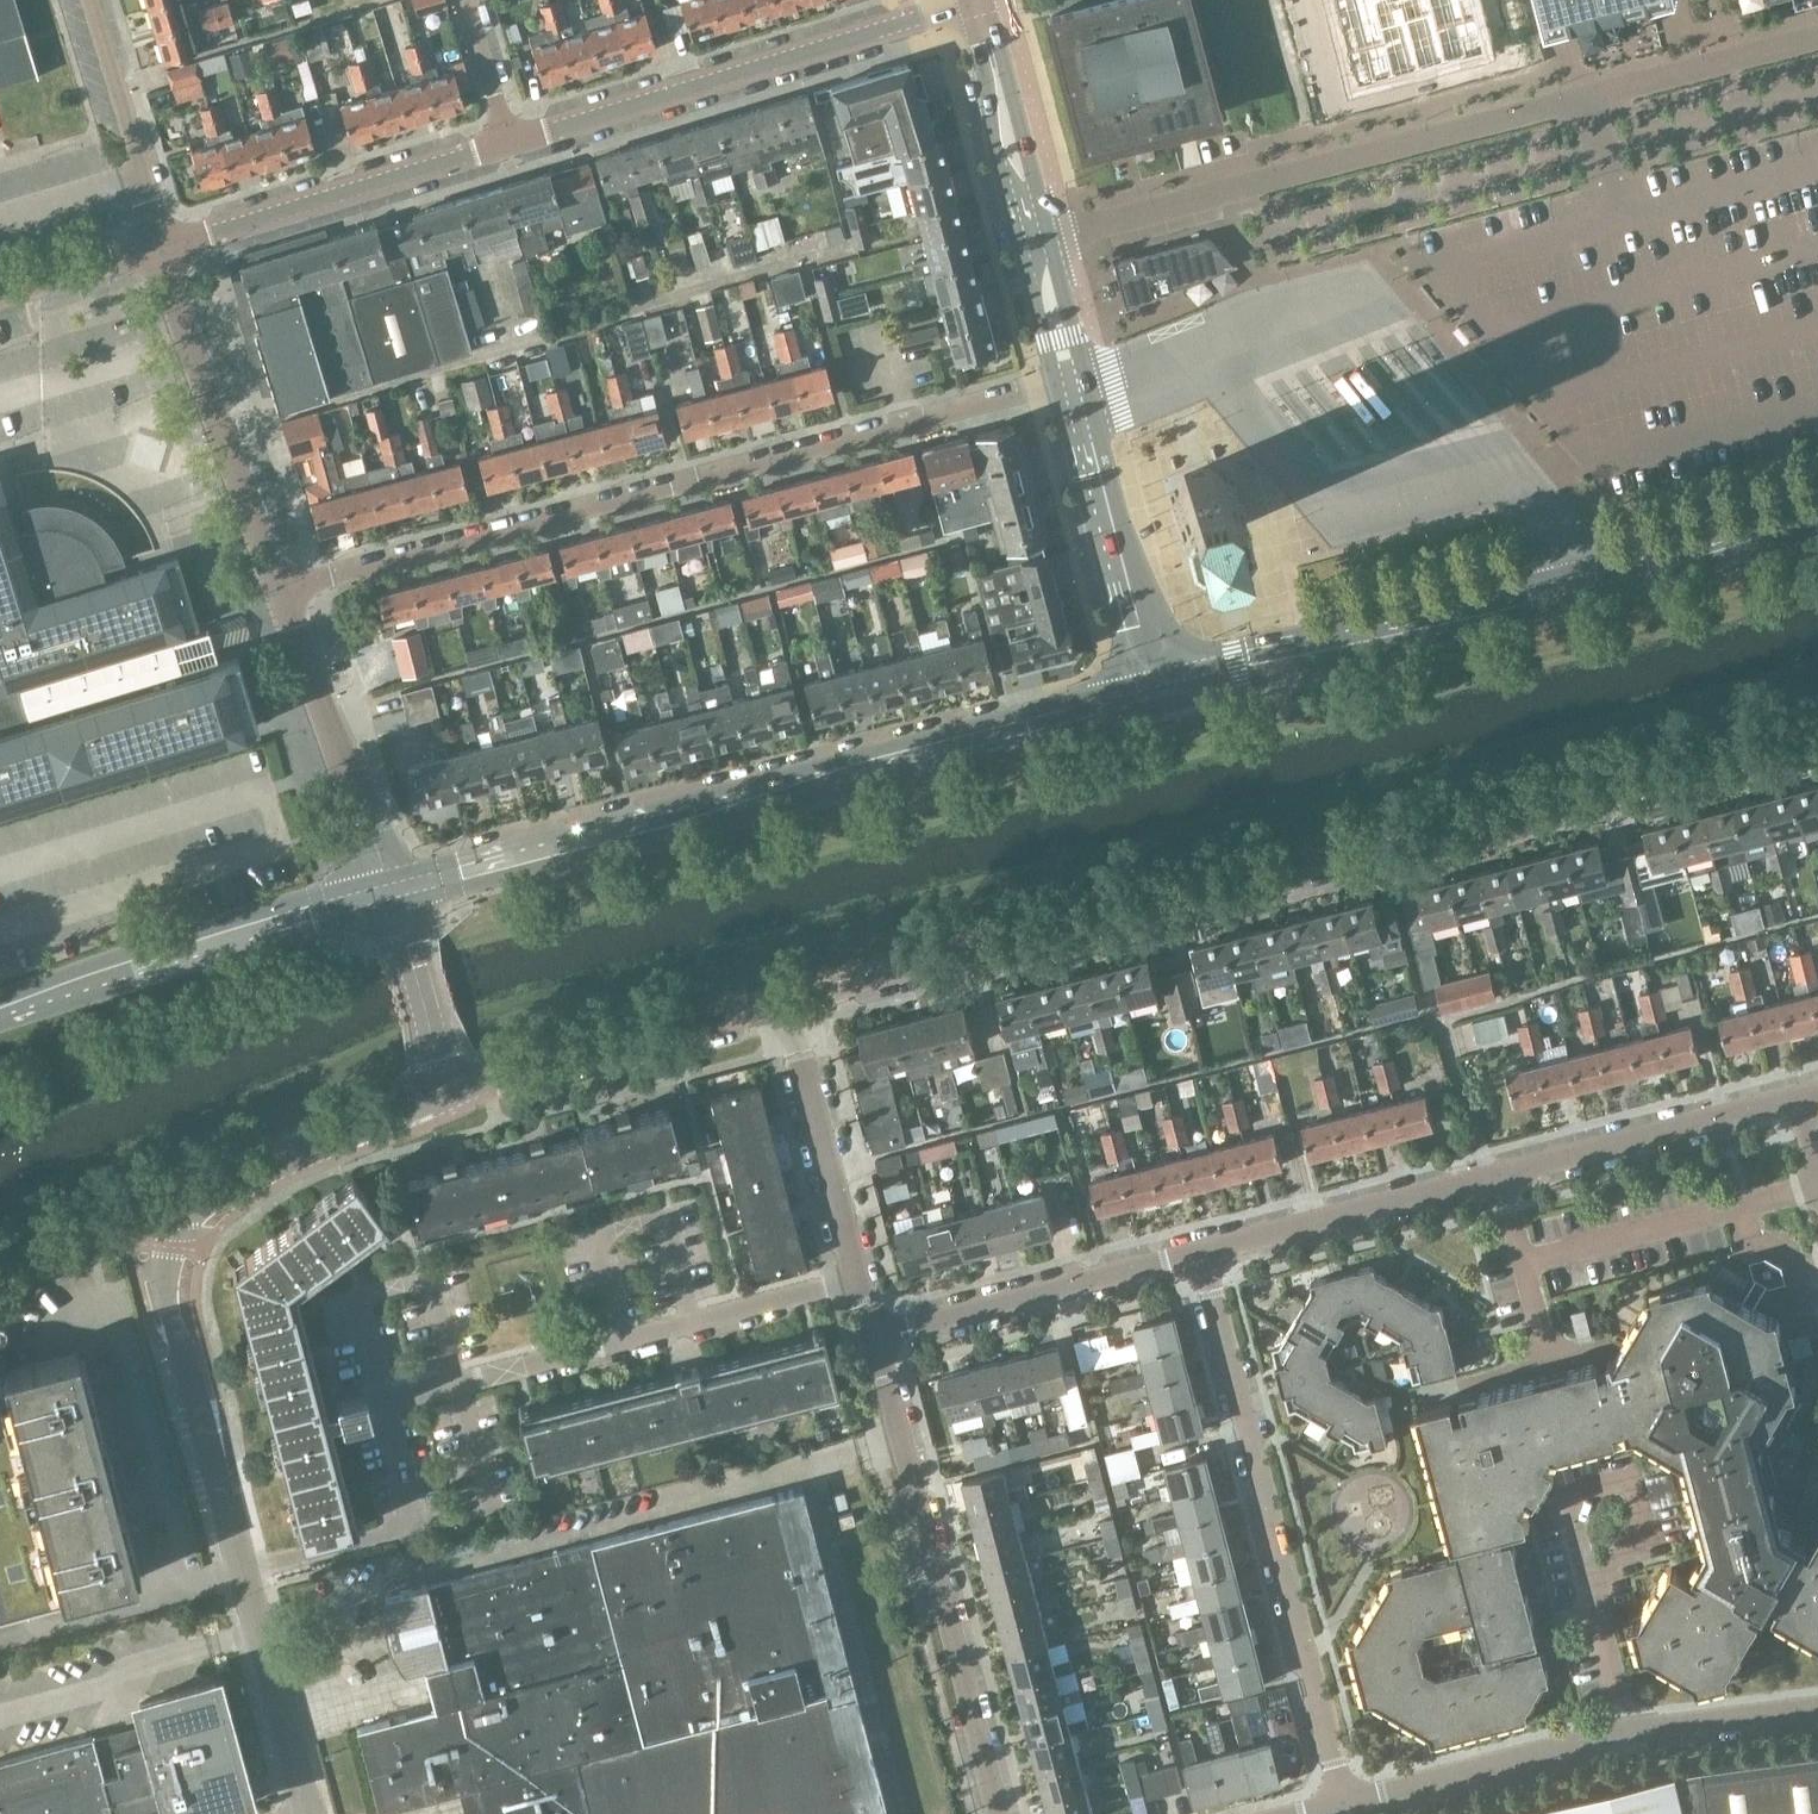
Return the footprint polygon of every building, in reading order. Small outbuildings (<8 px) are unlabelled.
[(37,74),(14,0),(0,0),(0,85),(37,74)] [(213,6),(199,10),(196,1),(182,5),(181,0),(168,0),(148,6),(156,33),(202,19),(204,29),(219,24),(213,6)] [(311,9),(308,0),(299,0),(292,2),(295,14),(311,9)] [(417,13),(446,4),(444,0),(413,0),(417,13)] [(562,12),(558,0),(555,0),(540,5),(544,18),(562,12)] [(628,17),(625,7),(622,8),(620,0),(603,0),(601,1),(605,13),(613,10),(627,56),(656,47),(645,12),(628,17)] [(719,28),(711,0),(682,0),(680,1),(690,36),(719,28)] [(747,19),(742,0),(711,0),(719,28),(747,19)] [(747,19),(775,11),(772,0),(742,0),(747,19)] [(775,11),(804,2),(803,0),(772,0),(775,11)] [(1190,121),(1215,114),(1184,0),(1110,0),(1047,16),(1083,149),(1168,126),(1190,121)] [(1343,27),(1351,25),(1355,42),(1348,44),(1352,60),(1353,60),(1355,68),(1359,74),(1367,75),(1374,73),(1467,49),(1466,48),(1483,44),(1479,27),(1480,27),(1479,25),(1479,26),(1477,20),(1478,20),(1478,18),(1473,0),(1336,0),(1343,27)] [(1544,17),(1546,16),(1548,24),(1572,18),(1573,21),(1653,1),(1652,0),(1540,0),(1544,17)] [(219,24),(232,20),(233,20),(227,1),(213,6),(219,24)] [(599,64),(627,56),(613,10),(605,13),(586,19),(588,29),(599,64)] [(548,29),(528,35),(531,46),(542,81),(570,73),(560,37),(557,28),(566,25),(562,12),(544,18),(548,29)] [(207,38),(204,29),(202,19),(156,33),(164,61),(196,51),(194,42),(207,38)] [(310,61),(324,56),(330,55),(321,24),(301,30),(310,61)] [(570,73),(599,64),(588,29),(572,34),(569,25),(566,25),(557,28),(570,73)] [(409,59),(427,54),(423,40),(405,45),(409,59)] [(427,54),(409,59),(413,71),(431,66),(427,54)] [(245,56),(220,57),(221,80),(246,79),(245,56)] [(353,76),(371,70),(367,57),(349,63),(353,76)] [(436,66),(422,71),(435,114),(452,109),(464,105),(459,89),(471,86),(463,60),(450,63),(452,70),(439,74),(436,66)] [(172,85),(174,84),(200,77),(195,61),(168,69),(167,68),(166,68),(172,85)] [(907,62),(813,91),(816,101),(832,96),(840,121),(841,121),(854,162),(835,166),(835,167),(939,140),(938,138),(931,140),(907,62)] [(371,70),(353,76),(356,89),(375,83),(371,70)] [(407,122),(435,114),(422,71),(408,75),(410,83),(396,87),(404,111),(407,122)] [(407,122),(404,111),(396,87),(381,92),(379,83),(365,88),(366,96),(368,95),(377,122),(379,131),(407,122)] [(260,103),(278,98),(274,85),(256,91),(260,103)] [(805,93),(775,102),(745,111),(758,155),(749,158),(751,165),(753,172),(771,166),(768,156),(805,144),(810,159),(824,155),(805,93)] [(379,131),(377,122),(368,95),(366,96),(339,104),(350,140),(379,131)] [(259,167),(287,159),(273,114),(282,111),(282,110),(278,98),(260,103),(264,117),(259,119),(261,128),(248,132),(259,167)] [(204,121),(222,115),(218,102),(200,107),(204,121)] [(287,159),(313,151),(315,150),(301,104),(282,110),(282,111),(273,114),(287,159)] [(745,111),(715,120),(724,151),(730,172),(751,165),(749,158),(758,155),(745,111)] [(222,115),(204,121),(208,133),(226,128),(222,115)] [(730,172),(724,151),(715,120),(685,130),(694,160),(698,173),(707,170),(710,178),(730,172)] [(231,176),(259,167),(248,132),(232,136),(230,128),(217,132),(231,176)] [(685,130),(655,139),(664,169),(663,169),(668,183),(689,177),(693,190),(711,185),(710,178),(707,170),(698,173),(694,160),(685,130)] [(201,184),(231,176),(217,132),(203,137),(205,145),(191,149),(201,184)] [(663,169),(664,169),(655,139),(625,148),(634,178),(663,169)] [(854,194),(946,170),(939,140),(835,167),(837,177),(839,177),(845,180),(850,185),(851,187),(854,194)] [(634,178),(625,148),(594,158),(603,188),(620,182),(624,196),(629,195),(633,208),(652,203),(647,189),(638,192),(634,178)] [(605,219),(599,198),(589,165),(551,176),(550,177),(563,223),(565,231),(605,219)] [(771,166),(753,172),(757,185),(775,180),(771,166)] [(908,212),(916,210),(954,200),(946,170),(854,194),(900,182),(908,212)] [(502,185),(513,219),(517,232),(508,234),(508,236),(516,233),(524,258),(549,250),(543,230),(563,223),(550,177),(551,176),(549,171),(502,185)] [(517,232),(513,219),(502,185),(458,198),(469,233),(474,250),(490,245),(489,241),(508,236),(508,234),(517,232)] [(711,185),(693,190),(697,204),(716,198),(711,185)] [(458,198),(413,212),(415,218),(423,247),(425,246),(439,242),(443,256),(460,251),(464,265),(477,261),(474,250),(469,233),(458,198)] [(924,240),(962,230),(954,200),(916,210),(924,240)] [(850,227),(865,223),(859,202),(845,206),(850,227)] [(652,203),(633,208),(637,222),(656,216),(652,203)] [(415,218),(395,224),(435,357),(469,347),(443,256),(439,242),(425,246),(423,247),(415,218)] [(749,224),(754,251),(777,246),(772,220),(749,224)] [(329,237),(329,240),(373,380),(417,367),(415,363),(435,357),(395,224),(377,229),(375,223),(329,237)] [(850,227),(856,247),(870,243),(865,223),(850,227)] [(931,270),(970,260),(962,230),(924,240),(928,257),(911,262),(914,274),(922,272),(931,270)] [(733,257),(748,253),(743,232),(728,235),(733,257)] [(1207,235),(1111,260),(1124,308),(1170,289),(1171,292),(1172,291),(1171,288),(1180,285),(1231,264),(1217,247),(1220,246),(1219,245),(1217,246),(1207,235)] [(373,380),(329,240),(329,237),(284,251),(306,322),(328,394),(373,380)] [(702,243),(687,246),(692,271),(707,268),(702,243)] [(328,394),(306,322),(284,251),(239,265),(250,299),(257,320),(252,322),(278,409),(328,394)] [(930,302),(939,300),(978,290),(970,260),(931,270),(922,272),(930,302)] [(770,276),(777,304),(805,296),(798,268),(770,276)] [(820,299),(834,295),(828,274),(814,278),(820,299)] [(531,284),(517,288),(525,315),(540,311),(531,284)] [(947,330),(986,320),(978,290),(939,300),(947,329),(947,330)] [(820,299),(825,319),(839,315),(834,295),(820,299)] [(710,304),(696,307),(702,331),(716,328),(710,304)] [(650,347),(666,342),(658,313),(641,318),(650,347)] [(621,325),(630,359),(648,354),(639,320),(621,325)] [(916,330),(919,344),(939,339),(941,349),(951,346),(955,360),(960,359),(961,366),(964,365),(964,364),(972,360),(971,356),(993,350),(986,320),(947,330),(947,329),(938,331),(936,325),(916,330)] [(776,345),(796,340),(792,326),(772,331),(776,345)] [(916,330),(895,335),(899,349),(919,344),(916,330)] [(796,340),(776,345),(780,360),(790,357),(800,355),(796,340)] [(717,361),(737,356),(733,341),(714,347),(717,361)] [(624,370),(614,373),(608,353),(596,356),(602,378),(606,377),(609,390),(628,385),(624,370)] [(790,357),(802,402),(832,394),(824,363),(808,367),(805,353),(800,355),(790,357)] [(544,359),(551,380),(566,374),(560,354),(544,359)] [(737,356),(717,361),(721,375),(731,373),(740,370),(737,356)] [(772,410),(802,402),(790,357),(780,360),(773,362),(777,376),(764,379),(772,410)] [(675,403),(683,434),(713,426),(705,395),(704,395),(700,381),(701,381),(697,365),(685,368),(689,384),(688,384),(692,399),(675,403)] [(731,373),(743,418),(772,410),(764,379),(747,384),(743,370),(740,370),(731,373)] [(705,395),(713,426),(743,418),(731,373),(721,375),(714,377),(718,392),(705,395)] [(1384,421),(1393,412),(1356,373),(1347,382),(1384,421)] [(483,421),(478,407),(492,403),(484,375),(460,382),(468,410),(469,409),(473,424),(483,421)] [(632,400),(631,397),(628,385),(609,390),(613,405),(605,407),(608,420),(596,424),(605,455),(634,447),(622,402),(632,400)] [(569,401),(565,386),(545,391),(549,406),(569,401)] [(656,408),(642,412),(638,395),(631,397),(632,400),(622,402),(634,447),(664,439),(656,408)] [(569,401),(549,406),(553,420),(563,418),(572,415),(569,401)] [(509,417),(505,403),(505,402),(494,405),(486,407),(490,422),(509,417)] [(365,409),(372,437),(377,436),(387,434),(379,405),(365,409)] [(328,448),(321,422),(318,412),(317,412),(318,414),(285,422),(285,421),(283,421),(293,460),(311,455),(318,481),(305,485),(317,531),(348,523),(335,478),(345,475),(341,461),(322,466),(318,451),(328,448)] [(563,418),(575,463),(605,455),(596,424),(583,427),(579,413),(572,415),(563,418)] [(509,417),(490,422),(494,436),(504,434),(513,431),(509,417)] [(341,461),(338,448),(342,447),(334,418),(321,422),(328,448),(318,451),(322,466),(341,461)] [(537,439),(546,470),(575,463),(563,418),(553,420),(546,423),(550,436),(537,439)] [(940,530),(995,515),(1004,549),(1004,550),(1043,540),(1042,538),(1039,539),(1037,529),(1039,528),(1038,527),(1036,528),(1031,506),(1033,505),(1032,504),(1030,505),(1024,483),(1026,482),(1026,481),(1024,481),(1021,471),(1023,471),(1023,469),(1021,470),(1018,459),(1020,459),(1020,458),(1017,458),(1012,437),(1014,437),(1014,435),(1011,436),(1009,426),(1012,425),(1012,424),(972,434),(973,435),(974,435),(975,440),(965,442),(964,436),(919,447),(940,530)] [(504,434),(516,478),(546,470),(537,439),(522,443),(518,430),(513,431),(504,434)] [(381,450),(400,445),(397,431),(387,434),(377,436),(381,450)] [(477,455),(485,486),(516,478),(504,434),(494,436),(487,438),(490,451),(477,455)] [(422,454),(426,468),(428,468),(436,499),(466,491),(458,460),(444,464),(439,446),(435,447),(432,435),(420,439),(424,454),(422,454)] [(147,445),(130,460),(145,477),(162,462),(147,445)] [(407,507),(395,464),(395,462),(404,459),(400,445),(381,450),(385,464),(366,469),(378,515),(407,507)] [(892,483),(916,476),(918,476),(911,450),(877,459),(884,486),(879,486),(883,502),(894,499),(892,483)] [(395,464),(407,507),(436,499),(428,468),(426,468),(413,472),(410,458),(404,459),(395,462),(395,464)] [(883,502),(879,486),(884,486),(877,459),(842,469),(850,495),(845,495),(849,511),(883,502)] [(1183,475),(1169,498),(1176,525),(1200,539),(1226,532),(1241,508),(1234,482),(1210,468),(1183,475)] [(348,523),(378,515),(366,469),(345,475),(335,478),(348,523)] [(842,469),(808,478),(816,504),(811,505),(815,520),(849,511),(845,495),(850,495),(842,469)] [(790,510),(811,505),(816,504),(808,478),(774,487),(782,513),(777,514),(781,529),(792,526),(790,510)] [(178,558),(105,580),(100,566),(119,561),(118,558),(113,544),(105,532),(94,522),(82,514),(69,508),(54,506),(40,506),(26,508),(23,509),(28,528),(15,532),(0,484),(0,804),(258,725),(238,657),(182,674),(178,662),(194,657),(192,649),(190,642),(174,646),(170,634),(198,626),(178,558)] [(757,519),(777,514),(782,513),(774,487),(740,496),(747,522),(743,523),(747,538),(758,535),(757,519)] [(711,532),(735,525),(736,525),(729,499),(695,508),(702,534),(697,535),(701,551),(712,547),(711,532)] [(701,551),(697,535),(702,534),(695,508),(661,517),(668,544),(663,545),(667,560),(701,551)] [(667,560),(663,545),(668,544),(661,517),(627,526),(634,553),(629,554),(633,569),(667,560)] [(609,559),(629,554),(634,553),(627,526),(593,536),(600,562),(595,563),(599,578),(610,575),(609,559)] [(574,568),(595,563),(600,562),(593,536),(558,545),(565,571),(561,572),(565,587),(575,584),(574,568)] [(528,581),(554,574),(547,548),(512,557),(519,583),(514,584),(518,599),(529,596),(528,581)] [(898,557),(902,573),(903,573),(904,578),(932,570),(926,550),(898,557)] [(1038,628),(1063,621),(1045,552),(974,571),(992,641),(1008,637),(1005,624),(1035,616),(1038,628)] [(952,553),(935,555),(937,574),(953,573),(952,553)] [(494,590),(514,584),(519,583),(512,557),(478,566),(485,592),(480,593),(484,608),(495,606),(494,590)] [(460,599),(480,593),(485,592),(478,566),(445,575),(452,601),(447,602),(451,617),(461,614),(460,599)] [(856,573),(832,574),(833,586),(857,585),(856,573)] [(426,608),(447,602),(452,601),(445,575),(411,584),(418,610),(413,611),(417,626),(427,624),(426,608)] [(392,617),(413,611),(418,610),(411,584),(376,593),(383,619),(378,620),(382,635),(393,632),(392,617)] [(967,628),(968,628),(978,625),(974,608),(963,611),(967,628)] [(600,633),(627,625),(623,612),(596,620),(600,633)] [(938,635),(949,633),(945,616),(934,619),(938,635)] [(1071,652),(1063,621),(1038,628),(1035,616),(1005,624),(1008,637),(1009,637),(1017,667),(1071,652)] [(907,644),(919,640),(915,624),(903,627),(907,644)] [(951,643),(961,681),(991,673),(981,635),(980,635),(978,625),(968,628),(971,638),(951,643)] [(619,637),(624,654),(650,647),(645,629),(619,637)] [(417,632),(393,638),(402,677),(427,670),(417,632)] [(878,651),(889,648),(885,632),(874,634),(878,651)] [(946,685),(961,681),(951,643),(922,650),(931,689),(934,688),(935,691),(947,690),(946,685)] [(843,712),(831,665),(826,646),(812,649),(817,669),(820,677),(803,681),(812,720),(816,719),(816,722),(829,721),(828,716),(843,712)] [(902,696),(931,689),(922,650),(892,658),(902,696)] [(790,685),(788,675),(788,674),(784,658),(773,661),(773,662),(770,662),(776,688),(761,692),(771,730),(801,723),(791,685),(790,685)] [(891,699),(902,696),(892,658),(862,666),(872,704),(875,703),(875,708),(891,707),(891,699)] [(761,692),(758,682),(754,665),(743,668),(750,695),(732,700),(741,738),(744,737),(744,740),(757,739),(756,734),(771,730),(761,692)] [(862,666),(834,673),(832,665),(831,665),(843,712),(872,704),(862,666)] [(712,746),(702,708),(697,690),(695,681),(683,684),(687,701),(685,701),(687,711),(672,715),(682,754),(685,753),(685,755),(698,755),(697,750),(712,746)] [(727,682),(697,690),(702,708),(712,746),(741,738),(732,700),(731,700),(727,682)] [(434,699),(431,684),(430,683),(400,691),(404,707),(434,699)] [(672,715),(670,705),(666,689),(654,692),(658,708),(660,718),(643,723),(652,761),(682,754),(672,715)] [(562,765),(576,761),(567,724),(566,724),(564,713),(559,696),(548,699),(552,716),(551,716),(554,727),(537,731),(547,769),(550,768),(550,771),(562,770),(562,765)] [(629,716),(640,713),(636,696),(624,699),(629,716)] [(404,707),(408,723),(439,715),(434,699),(404,707)] [(523,723),(534,721),(530,704),(518,707),(523,723)] [(503,780),(517,776),(507,739),(505,728),(500,712),(489,714),(494,731),(493,731),(495,742),(478,746),(488,784),(491,783),(491,786),(503,785),(503,780)] [(592,757),(605,754),(606,754),(596,716),(567,724),(576,761),(580,760),(580,763),(591,762),(592,757)] [(463,739),(475,736),(471,719),(459,722),(463,739)] [(638,765),(652,761),(643,723),(612,731),(622,769),(625,768),(626,771),(639,770),(638,765)] [(457,792),(458,792),(449,754),(448,754),(445,744),(446,743),(441,727),(430,730),(434,746),(431,748),(433,758),(407,765),(412,787),(424,784),(428,800),(432,799),(432,801),(459,799),(457,792)] [(533,772),(547,769),(537,731),(507,739),(517,776),(520,776),(521,778),(532,777),(533,772)] [(474,788),(488,784),(478,746),(449,754),(458,792),(461,791),(461,793),(473,793),(474,788)] [(1817,823),(1817,783),(1808,785),(1807,782),(1796,783),(1796,788),(1793,789),(1803,827),(1817,823)] [(1803,827),(1793,789),(1790,790),(1787,785),(1775,791),(1775,794),(1764,797),(1773,834),(1777,849),(1785,846),(1789,845),(1785,831),(1803,827)] [(1737,803),(1734,804),(1744,842),(1760,838),(1763,854),(1769,853),(1772,863),(1788,859),(1785,846),(1777,849),(1773,834),(1764,797),(1749,800),(1749,798),(1737,798),(1737,803)] [(1717,808),(1705,812),(1715,850),(1718,864),(1725,862),(1726,863),(1731,861),(1747,857),(1743,842),(1744,842),(1734,804),(1730,806),(1727,801),(1717,806),(1717,808)] [(1678,819),(1676,820),(1685,857),(1688,873),(1710,868),(1713,878),(1729,874),(1726,864),(1726,863),(1725,862),(1718,864),(1715,850),(1705,812),(1690,816),(1689,813),(1678,813),(1678,819)] [(1685,857),(1676,820),(1670,821),(1667,816),(1657,821),(1658,824),(1645,828),(1650,848),(1627,854),(1636,886),(1639,900),(1652,896),(1647,876),(1648,876),(1646,868),(1685,857)] [(1608,878),(1601,852),(1598,840),(1584,843),(1583,841),(1571,841),(1571,847),(1568,848),(1578,886),(1608,878)] [(1538,855),(1548,893),(1547,894),(1551,907),(1559,905),(1560,906),(1562,906),(1558,891),(1578,886),(1568,848),(1564,848),(1561,843),(1550,848),(1551,852),(1538,855)] [(1639,900),(1636,886),(1627,854),(1611,858),(1618,884),(1619,883),(1624,904),(1639,900)] [(1547,894),(1548,893),(1538,855),(1524,859),(1523,856),(1513,856),(1513,862),(1509,863),(1519,901),(1547,894)] [(1519,901),(1509,863),(1505,864),(1502,858),(1492,864),(1493,867),(1479,871),(1489,909),(1493,923),(1500,921),(1504,920),(1501,906),(1519,901)] [(1788,859),(1772,863),(1775,875),(1791,870),(1788,859)] [(1489,909),(1479,871),(1466,874),(1465,871),(1452,871),(1452,877),(1450,878),(1459,916),(1489,909)] [(1459,916),(1450,878),(1446,879),(1444,873),(1433,879),(1434,882),(1419,886),(1421,892),(1401,897),(1410,930),(1411,929),(1417,956),(1425,987),(1437,984),(1437,983),(1442,982),(1434,951),(1438,951),(1431,924),(1459,916)] [(1729,874),(1713,878),(1716,890),(1732,886),(1729,874)] [(1392,899),(1374,903),(1373,898),(1358,902),(1358,899),(1344,899),(1345,905),(1343,906),(1352,945),(1368,941),(1373,957),(1385,954),(1387,963),(1406,958),(1392,899)] [(1328,910),(1313,914),(1323,952),(1326,966),(1334,964),(1335,967),(1341,965),(1337,949),(1352,945),(1343,906),(1339,907),(1336,902),(1327,906),(1328,910)] [(1563,918),(1560,906),(1559,905),(1551,907),(1544,909),(1547,921),(1563,918)] [(1287,920),(1284,921),(1294,960),(1310,956),(1313,972),(1319,970),(1321,980),(1337,976),(1335,967),(1334,964),(1326,966),(1323,952),(1313,914),(1300,917),(1299,913),(1287,914),(1287,920)] [(1294,960),(1284,921),(1280,923),(1277,917),(1268,922),(1268,925),(1253,929),(1264,968),(1265,967),(1294,960)] [(1563,918),(1547,921),(1550,933),(1566,929),(1563,918)] [(1503,933),(1500,921),(1493,923),(1484,925),(1487,937),(1503,933)] [(1228,930),(1228,936),(1224,937),(1234,975),(1252,971),(1255,985),(1259,984),(1262,996),(1278,991),(1275,979),(1268,981),(1265,967),(1264,968),(1253,929),(1240,932),(1239,929),(1228,930)] [(1189,947),(1204,1004),(1239,995),(1239,993),(1234,975),(1224,937),(1220,938),(1218,933),(1208,938),(1209,941),(1195,944),(1195,946),(1189,947)] [(1491,949),(1506,945),(1503,933),(1487,937),(1491,949)] [(1795,967),(1813,963),(1810,949),(1792,954),(1795,967)] [(1117,964),(1127,1003),(1162,994),(1152,956),(1133,960),(1132,958),(1121,958),(1121,963),(1117,964)] [(1127,1003),(1117,964),(1116,965),(1112,960),(1101,966),(1101,969),(1087,972),(1097,1011),(1127,1003)] [(1817,976),(1813,963),(1795,967),(1799,981),(1806,979),(1809,993),(1812,992),(1817,1017),(1817,976)] [(1734,983),(1752,978),(1749,965),(1731,970),(1734,983)] [(1176,971),(1189,1018),(1202,1014),(1197,994),(1198,994),(1191,968),(1176,971)] [(1676,971),(1682,997),(1694,994),(1688,968),(1676,971)] [(1444,1008),(1495,994),(1489,970),(1442,982),(1437,983),(1437,984),(1444,1008)] [(1174,1021),(1189,1018),(1176,971),(1161,975),(1168,1001),(1169,1001),(1174,1021)] [(1068,1018),(1097,1011),(1087,972),(1074,976),(1074,972),(1063,973),(1063,979),(1058,980),(1068,1018)] [(1068,1018),(1058,980),(1057,980),(1054,975),(1042,981),(1042,984),(1029,987),(1039,1026),(1068,1018)] [(1337,976),(1321,980),(1324,992),(1340,988),(1337,976)] [(1781,1000),(1765,1004),(1762,992),(1756,993),(1752,978),(1734,983),(1738,997),(1747,994),(1751,1008),(1759,1039),(1789,1031),(1781,1000)] [(1039,1026),(1029,987),(1015,991),(1014,988),(1003,988),(1003,994),(998,995),(1012,1049),(1035,1043),(1038,1054),(1054,1050),(1051,1038),(1042,1040),(1039,1026)] [(1644,1007),(1662,1002),(1659,988),(1640,993),(1644,1007)] [(1817,1023),(1817,1017),(1812,992),(1809,993),(1781,1000),(1789,1031),(1817,1023)] [(1372,1022),(1418,1010),(1415,997),(1369,1009),(1372,1022)] [(1662,1002),(1644,1007),(1647,1020),(1657,1018),(1666,1016),(1662,1002)] [(1583,1023),(1601,1018),(1598,1004),(1579,1009),(1583,1023)] [(963,1005),(929,1013),(943,1067),(934,1069),(935,1071),(938,1084),(955,1079),(952,1067),(959,1065),(954,1049),(973,1044),(963,1005)] [(1727,1047),(1759,1039),(1751,1008),(1719,1017),(1727,1047)] [(1477,1042),(1499,1037),(1509,1034),(1503,1012),(1472,1021),(1477,1042)] [(906,1061),(911,1078),(935,1071),(934,1069),(943,1067),(929,1013),(895,1022),(906,1061)] [(1601,1018),(1583,1023),(1586,1036),(1605,1032),(1601,1018)] [(1647,1020),(1641,1022),(1644,1036),(1630,1040),(1638,1071),(1669,1063),(1661,1032),(1657,1018),(1647,1020)] [(1523,1039),(1541,1034),(1537,1020),(1519,1025),(1523,1039)] [(887,1066),(906,1061),(895,1022),(861,1031),(866,1049),(849,1053),(858,1090),(891,1081),(887,1066)] [(1096,1039),(1112,1035),(1109,1022),(1093,1027),(1096,1039)] [(1661,1032),(1669,1063),(1699,1055),(1691,1024),(1661,1032)] [(1541,1034),(1523,1039),(1526,1052),(1544,1047),(1541,1034)] [(1112,1035),(1096,1039),(1099,1051),(1115,1046),(1112,1035)] [(1608,1079),(1638,1071),(1630,1040),(1600,1048),(1608,1079)] [(1577,1087),(1608,1079),(1600,1048),(1569,1056),(1577,1087)] [(1054,1050),(1038,1054),(1041,1066),(1057,1061),(1054,1050)] [(998,1083),(1011,1080),(1004,1051),(990,1054),(998,1083)] [(984,1087),(998,1083),(990,1054),(976,1058),(984,1087)] [(1547,1094),(1577,1087),(1569,1056),(1539,1064),(1547,1094)] [(1378,1076),(1397,1071),(1393,1057),(1374,1062),(1378,1076)] [(1516,1103),(1547,1094),(1539,1064),(1508,1072),(1516,1103)] [(1118,1089),(1112,1067),(1084,1074),(1090,1096),(1118,1089)] [(1397,1071),(1378,1076),(1382,1089),(1400,1085),(1397,1071)] [(1317,1092),(1336,1087),(1333,1073),(1313,1078),(1317,1092)] [(955,1079),(938,1084),(942,1098),(959,1094),(955,1079)] [(874,1150),(906,1142),(891,1081),(858,1090),(874,1150)] [(757,1085),(709,1097),(715,1119),(720,1141),(726,1164),(732,1186),(780,1173),(775,1151),(771,1136),(776,1134),(774,1127),(773,1121),(767,1123),(767,1120),(763,1107),(757,1085)] [(1336,1087),(1317,1092),(1320,1105),(1340,1101),(1336,1087)] [(1395,1101),(1403,1132),(1434,1124),(1426,1093),(1395,1101)] [(1228,1115),(1246,1110),(1242,1096),(1224,1101),(1228,1115)] [(1373,1139),(1403,1132),(1395,1101),(1365,1109),(1373,1139)] [(1342,1147),(1334,1117),(1331,1104),(1315,1109),(1318,1121),(1303,1125),(1311,1155),(1342,1147)] [(635,1116),(648,1164),(680,1156),(667,1108),(635,1116)] [(1342,1147),(1373,1139),(1365,1109),(1334,1117),(1342,1147)] [(1246,1110),(1228,1115),(1231,1129),(1249,1124),(1246,1110)] [(648,1164),(635,1116),(629,1118),(627,1112),(615,1116),(616,1121),(612,1122),(578,1131),(579,1137),(543,1146),(541,1141),(529,1144),(530,1150),(525,1151),(455,1169),(454,1164),(441,1167),(442,1172),(439,1173),(404,1182),(417,1231),(448,1222),(450,1229),(464,1229),(476,1222),(475,1216),(536,1199),(538,1206),(552,1206),(564,1199),(562,1193),(594,1184),(592,1179),(622,1171),(627,1188),(640,1188),(652,1181),(648,1164)] [(1167,1131),(1185,1126),(1181,1112),(1163,1117),(1167,1131)] [(999,1142),(1016,1137),(1029,1134),(1025,1119),(995,1128),(999,1142)] [(1171,1144),(1189,1140),(1185,1126),(1167,1131),(1171,1144)] [(982,1147),(999,1142),(995,1128),(978,1132),(982,1147)] [(1107,1146),(1124,1142),(1121,1128),(1103,1132),(1107,1146)] [(1244,1140),(1252,1171),(1283,1163),(1275,1132),(1244,1140)] [(958,1151),(955,1139),(954,1138),(937,1143),(941,1156),(958,1151)] [(1222,1179),(1252,1171),(1244,1140),(1213,1148),(1222,1179)] [(1130,1202),(1161,1194),(1153,1164),(1137,1168),(1134,1155),(1128,1155),(1124,1142),(1107,1146),(1110,1160),(1118,1158),(1122,1172),(1130,1202)] [(923,1161),(941,1156),(937,1143),(920,1148),(923,1161)] [(1191,1186),(1222,1179),(1213,1148),(1183,1156),(1191,1186)] [(904,1164),(901,1153),(901,1151),(876,1158),(879,1170),(881,1170),(899,1165),(904,1164)] [(1161,1194),(1191,1186),(1183,1156),(1153,1164),(1161,1194)] [(899,1165),(881,1170),(885,1186),(903,1181),(899,1165)] [(1099,1210),(1130,1202),(1122,1172),(1091,1180),(1099,1210)] [(780,1173),(732,1186),(738,1208),(744,1230),(749,1252),(755,1274),(803,1262),(798,1239),(793,1223),(799,1222),(797,1216),(796,1209),(790,1210),(789,1208),(786,1195),(780,1173)] [(302,1278),(382,1219),(353,1179),(231,1268),(302,1540),(350,1528),(292,1306),(290,1306),(285,1287),(301,1276),(302,1278)] [(1014,1199),(1024,1240),(1055,1232),(1044,1192),(1014,1199)] [(995,1248),(1024,1240),(1014,1199),(985,1207),(995,1248)] [(966,1255),(956,1215),(953,1202),(940,1205),(943,1218),(927,1222),(937,1263),(966,1255)] [(966,1255),(995,1248),(985,1207),(956,1215),(966,1255)] [(937,1263),(927,1222),(924,1211),(911,1214),(914,1225),(896,1230),(907,1271),(937,1263)] [(1366,1319),(1390,1279),(1389,1278),(1388,1279),(1376,1272),(1374,1265),(1357,1269),(1356,1268),(1342,1272),(1355,1322),(1365,1319),(1366,1319)] [(1345,1325),(1355,1322),(1342,1272),(1328,1276),(1328,1277),(1311,1281),(1313,1289),(1305,1301),(1304,1301),(1304,1302),(1344,1325),(1345,1325)] [(1349,1641),(1365,1704),(1373,1702),(1430,1735),(1432,1743),(1528,1717),(1526,1710),(1542,1682),(1549,1681),(1540,1647),(1531,1650),(1531,1651),(1498,1659),(1496,1650),(1529,1642),(1538,1640),(1512,1537),(1503,1540),(1501,1531),(1527,1525),(1528,1524),(1523,1507),(1519,1505),(1525,1495),(1534,1500),(1553,1466),(1545,1461),(1551,1451),(1555,1454),(1570,1450),(1617,1437),(1613,1421),(1624,1418),(1628,1434),(1636,1432),(1663,1448),(1673,1454),(1685,1461),(1708,1547),(1693,1572),(1698,1576),(1696,1580),(1671,1566),(1640,1619),(1633,1621),(1642,1654),(1649,1652),(1694,1679),(1696,1686),(1729,1678),(1727,1670),(1758,1617),(1749,1612),(1755,1603),(1763,1608),(1769,1599),(1778,1604),(1772,1613),(1817,1640),(1817,1535),(1809,1551),(1804,1548),(1808,1542),(1782,1528),(1760,1442),(1789,1392),(1796,1390),(1788,1357),(1780,1359),(1778,1350),(1785,1348),(1781,1332),(1777,1315),(1769,1317),(1752,1307),(1763,1289),(1753,1283),(1742,1301),(1712,1284),(1710,1276),(1647,1293),(1649,1300),(1625,1342),(1622,1346),(1616,1357),(1609,1359),(1611,1368),(1599,1371),(1597,1362),(1461,1398),(1464,1408),(1454,1410),(1451,1400),(1417,1409),(1452,1544),(1456,1543),(1459,1556),(1388,1574),(1390,1582),(1356,1639),(1349,1641)] [(1396,1337),(1419,1297),(1402,1288),(1403,1287),(1390,1279),(1366,1319),(1396,1337)] [(1399,1348),(1449,1335),(1445,1320),(1444,1320),(1440,1303),(1433,1305),(1419,1297),(1396,1337),(1399,1348)] [(1327,1355),(1344,1325),(1304,1302),(1296,1315),(1297,1315),(1287,1332),(1327,1355)] [(1143,1354),(1182,1344),(1182,1343),(1180,1343),(1173,1317),(1175,1316),(1174,1314),(1135,1325),(1136,1327),(1137,1327),(1141,1341),(1117,1347),(1115,1343),(1092,1349),(1089,1337),(1075,1341),(1083,1369),(1143,1354)] [(1326,1356),(1327,1355),(1287,1332),(1279,1346),(1272,1347),(1276,1364),(1275,1365),(1279,1379),(1329,1366),(1326,1356)] [(1404,1347),(1407,1357),(1413,1381),(1457,1369),(1452,1349),(1453,1349),(1449,1335),(1399,1348),(1404,1347)] [(531,1468),(532,1468),(836,1388),(824,1340),(698,1373),(696,1366),(682,1370),(673,1372),(675,1379),(518,1420),(531,1468)] [(1126,1388),(1189,1372),(1189,1371),(1187,1371),(1181,1345),(1182,1345),(1182,1344),(1143,1354),(1143,1355),(1144,1354),(1148,1369),(1123,1376),(1126,1388)] [(83,1358),(77,1359),(76,1354),(77,1354),(76,1351),(7,1370),(0,1345),(0,1621),(69,1603),(67,1597),(136,1579),(134,1577),(133,1571),(139,1570),(129,1532),(109,1454),(89,1381),(83,1358)] [(1028,1353),(1039,1393),(1069,1385),(1059,1345),(1028,1353)] [(1009,1401),(1039,1393),(1028,1353),(999,1360),(1009,1401)] [(999,1360),(970,1368),(980,1408),(981,1408),(985,1424),(996,1421),(992,1405),(1009,1401),(999,1360)] [(1333,1377),(1332,1376),(1329,1366),(1279,1379),(1283,1393),(1284,1393),(1288,1410),(1296,1408),(1310,1416),(1333,1377)] [(950,1416),(980,1408),(970,1368),(940,1375),(950,1416)] [(1133,1416),(1197,1400),(1197,1399),(1195,1399),(1188,1373),(1190,1373),(1189,1372),(1126,1388),(1127,1389),(1152,1383),(1156,1398),(1130,1404),(1133,1416)] [(1362,1394),(1353,1389),(1333,1377),(1310,1416),(1326,1426),(1326,1427),(1339,1435),(1362,1394)] [(333,1405),(325,1408),(329,1423),(338,1421),(341,1420),(342,1424),(370,1416),(364,1393),(336,1401),(337,1405),(333,1405)] [(1369,1398),(1363,1394),(1362,1394),(1339,1435),(1340,1435),(1340,1434),(1353,1442),(1355,1449),(1372,1445),(1372,1446),(1388,1442),(1387,1440),(1376,1396),(1369,1398)] [(1165,1440),(1165,1439),(1204,1428),(1204,1427),(1202,1428),(1195,1401),(1197,1401),(1197,1400),(1133,1416),(1133,1417),(1158,1411),(1159,1411),(1163,1426),(1130,1435),(1133,1446),(1134,1446),(1135,1448),(1165,1440)] [(1053,1449),(1070,1445),(1066,1431),(1050,1435),(1053,1449)] [(1036,1454),(1053,1449),(1050,1435),(1032,1440),(1036,1454)] [(995,1465),(1012,1460),(1009,1446),(991,1451),(995,1465)] [(1134,1446),(1133,1446),(1106,1453),(1109,1467),(1138,1460),(1135,1448),(1134,1446)] [(978,1469),(995,1465),(991,1451),(974,1455),(978,1469)] [(1173,1483),(1160,1486),(1163,1498),(1174,1495),(1174,1494),(1214,1484),(1214,1483),(1212,1483),(1206,1458),(1207,1457),(1206,1456),(1167,1466),(1167,1468),(1169,1467),(1173,1483)] [(1089,1479),(1103,1476),(1099,1459),(1085,1463),(1089,1479)] [(1113,1481),(1123,1478),(1141,1473),(1138,1460),(1109,1467),(1113,1481)] [(1024,1482),(1008,1487),(1003,1468),(963,1479),(970,1509),(1011,1498),(1028,1494),(1024,1482)] [(1094,1497),(1107,1494),(1108,1494),(1103,1476),(1089,1479),(1094,1497)] [(1180,1512),(1152,1518),(1155,1530),(1182,1524),(1183,1523),(1183,1522),(1221,1512),(1221,1511),(1219,1511),(1213,1485),(1214,1485),(1214,1484),(1174,1494),(1174,1495),(1175,1495),(1176,1495),(1180,1512)] [(356,1727),(377,1809),(472,1784),(480,1813),(886,1813),(801,1487),(427,1585),(427,1583),(384,1594),(404,1670),(423,1665),(434,1707),(356,1727)] [(832,1494),(836,1508),(847,1505),(844,1491),(832,1494)] [(978,1538),(1019,1527),(1011,1498),(970,1509),(978,1538)] [(852,1512),(838,1515),(841,1526),(854,1523),(852,1512)] [(1187,1538),(1159,1546),(1162,1559),(1177,1555),(1176,1554),(1229,1540),(1228,1539),(1227,1540),(1220,1514),(1221,1513),(1221,1512),(1183,1522),(1183,1523),(1187,1538)] [(1104,1537),(1117,1534),(1113,1517),(1100,1520),(1104,1537)] [(986,1567),(1026,1556),(1019,1527),(978,1538),(986,1567)] [(1109,1555),(1122,1551),(1117,1534),(1104,1537),(1109,1555)] [(1229,1540),(1176,1554),(1177,1555),(1184,1582),(1196,1579),(1236,1568),(1234,1568),(1228,1542),(1229,1541),(1229,1540)] [(993,1596),(1034,1586),(1026,1556),(986,1567),(993,1596)] [(1201,1595),(1170,1604),(1173,1616),(1203,1607),(1243,1597),(1243,1596),(1242,1596),(1235,1570),(1236,1570),(1236,1568),(1196,1579),(1196,1580),(1197,1580),(1201,1595)] [(1119,1595),(1133,1592),(1128,1575),(1115,1579),(1119,1595)] [(1001,1625),(1041,1615),(1034,1586),(993,1596),(1001,1625)] [(1124,1613),(1137,1610),(1133,1592),(1119,1595),(1124,1613)] [(1208,1622),(1176,1631),(1180,1644),(1212,1636),(1212,1635),(1251,1625),(1250,1624),(1249,1624),(1242,1598),(1244,1598),(1243,1597),(1203,1607),(1203,1608),(1205,1608),(1208,1622)] [(1008,1654),(1049,1644),(1041,1615),(1001,1625),(1008,1654)] [(1216,1652),(1189,1659),(1192,1671),(1218,1664),(1258,1653),(1258,1652),(1256,1652),(1249,1626),(1251,1626),(1251,1625),(1212,1635),(1212,1636),(1216,1652)] [(1134,1653),(1148,1650),(1144,1633),(1130,1637),(1134,1653)] [(1071,1657),(1054,1661),(1049,1644),(1008,1654),(1016,1683),(1057,1673),(1074,1668),(1071,1657)] [(1139,1672),(1152,1669),(1148,1650),(1134,1653),(1139,1672)] [(1223,1680),(1199,1686),(1202,1699),(1225,1692),(1265,1682),(1265,1680),(1263,1681),(1257,1655),(1258,1654),(1258,1653),(1218,1664),(1218,1665),(1219,1664),(1223,1680)] [(1078,1685),(1061,1690),(1057,1673),(1016,1683),(1024,1712),(1064,1702),(1081,1697),(1078,1685)] [(250,1803),(246,1790),(217,1680),(140,1701),(146,1722),(92,1737),(92,1735),(0,1760),(0,1813),(123,1813),(168,1802),(171,1813),(205,1813),(250,1803)] [(1149,1711),(1163,1708),(1159,1691),(1145,1695),(1149,1711)] [(1242,1747),(1252,1787),(1281,1780),(1270,1740),(1269,1740),(1269,1742),(1254,1746),(1246,1711),(1261,1707),(1258,1693),(1229,1701),(1241,1748),(1242,1747)] [(1024,1712),(1031,1741),(1072,1731),(1072,1732),(1088,1727),(1086,1716),(1069,1720),(1064,1702),(1024,1712)] [(1154,1730),(1168,1726),(1163,1708),(1149,1711),(1154,1730)] [(1224,1795),(1251,1787),(1252,1787),(1242,1747),(1241,1748),(1241,1749),(1226,1753),(1218,1720),(1205,1723),(1212,1748),(1214,1755),(1224,1795)] [(1079,1760),(1072,1732),(1072,1731),(1031,1741),(1039,1770),(1079,1760)] [(1224,1795),(1214,1755),(1212,1755),(1213,1756),(1198,1760),(1192,1735),(1179,1738),(1186,1762),(1185,1763),(1195,1802),(1224,1795)] [(1704,1768),(1710,1813),(1817,1813),(1817,1752),(1704,1768)] [(1139,1775),(1138,1773),(1134,1758),(1121,1762),(1125,1779),(1139,1775)] [(1047,1799),(1087,1789),(1079,1760),(1039,1770),(1047,1799)] [(1170,1791),(1182,1788),(1175,1763),(1164,1766),(1170,1791)] [(1157,1794),(1170,1791),(1164,1766),(1151,1769),(1157,1794)] [(1548,1803),(1550,1813),(1710,1813),(1704,1768),(1675,1772),(1548,1803)] [(1145,1798),(1157,1794),(1151,1769),(1138,1773),(1139,1775),(1144,1793),(1145,1798)] [(1130,1796),(1144,1793),(1139,1775),(1125,1779),(1130,1796)] [(1047,1799),(1050,1813),(1094,1813),(1087,1789),(1047,1799)] [(1548,1803),(1503,1813),(1550,1813),(1548,1803)]
